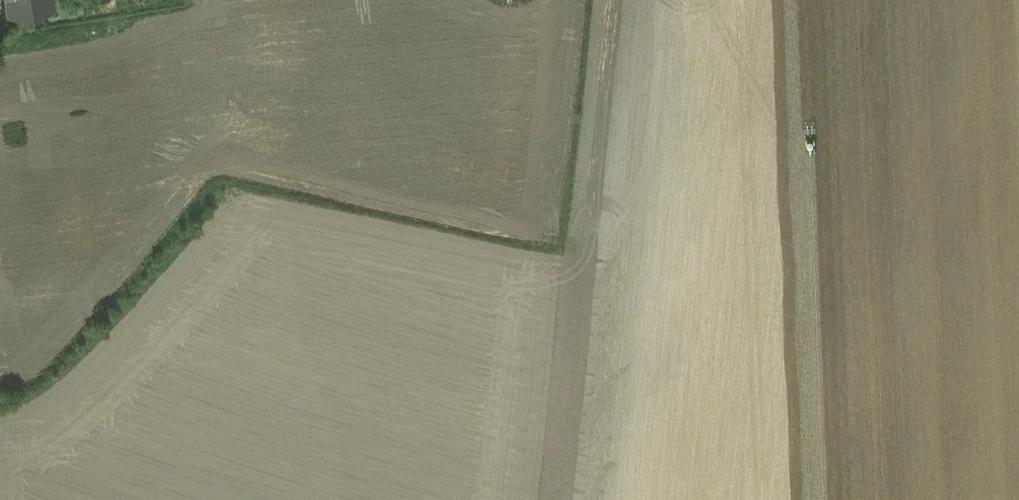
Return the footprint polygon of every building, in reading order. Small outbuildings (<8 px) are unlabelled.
[(8,14),(56,6),(55,0),(6,0),(8,14)]
